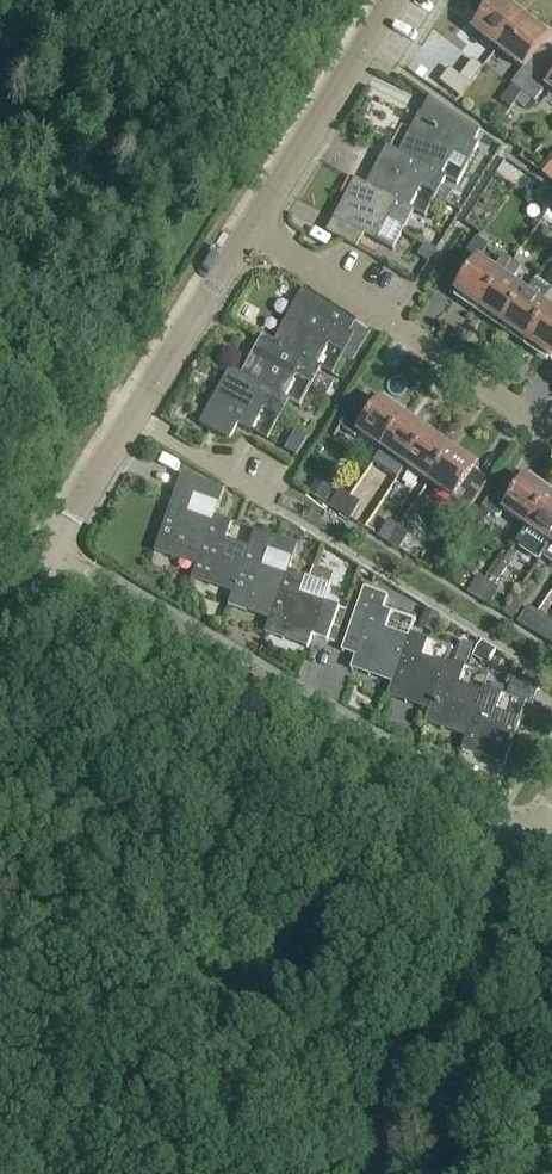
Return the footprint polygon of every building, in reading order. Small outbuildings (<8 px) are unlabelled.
[(499,51),(524,18),(501,0),(496,0),(473,30),(499,51)] [(524,94),(551,58),(551,56),(542,48),(550,38),(524,18),(499,51),(524,70),(512,85),(524,94)] [(551,92),(551,58),(524,94),(532,101),(535,103),(547,88),(551,92)] [(451,70),(440,83),(461,99),(484,69),(474,61),(461,78),(451,70)] [(524,94),(516,104),(525,111),(532,101),(524,94)] [(417,135),(405,158),(442,177),(442,176),(454,154),(470,163),(479,146),(475,144),(481,133),(431,100),(422,116),(420,115),(411,132),(417,135)] [(385,168),(373,190),(410,209),(422,187),(438,195),(447,179),(442,176),(442,177),(405,158),(388,148),(379,165),(385,168)] [(410,209),(373,190),(356,181),(328,234),(358,250),(365,236),(394,251),(415,212),(410,209)] [(550,211),(551,208),(551,192),(550,190),(540,205),(550,211)] [(456,294),(480,311),(513,264),(504,257),(495,271),(480,261),(489,247),(478,239),(458,267),(470,274),(456,294)] [(429,263),(436,251),(425,244),(418,256),(429,263)] [(480,311),(504,327),(527,294),(512,284),(522,270),(513,264),(480,311)] [(551,308),(551,290),(537,280),(527,294),(504,327),(527,344),(551,308)] [(293,325),(281,347),(317,367),(318,367),(330,345),(346,353),(355,337),(351,335),(356,325),(303,292),(287,322),(293,325)] [(527,344),(551,361),(551,360),(551,308),(527,344)] [(260,358),(248,380),(285,399),(297,377),(313,386),(318,377),(322,369),(318,367),(317,367),(281,347),(263,338),(254,354),(260,358)] [(285,399),(248,380),(231,370),(222,387),(228,390),(216,412),(210,408),(201,425),(230,441),(239,425),(252,432),(264,409),(281,418),(290,402),(285,399)] [(318,377),(313,386),(311,390),(327,399),(334,385),(318,377)] [(359,435),(383,451),(406,418),(382,401),(375,411),(359,400),(340,428),(356,439),(359,435)] [(383,451),(406,468),(429,434),(406,418),(383,451)] [(296,457),(309,438),(296,431),(285,451),(296,457)] [(406,468),(430,484),(453,451),(429,434),(406,468)] [(453,451),(430,484),(454,501),(477,468),(453,451)] [(176,553),(199,562),(215,517),(216,518),(225,491),(183,476),(155,553),(173,560),(176,553)] [(505,513),(528,529),(551,496),(527,479),(520,488),(505,477),(483,509),(496,518),(502,517),(505,513)] [(309,494),(324,503),(332,491),(316,482),(309,494)] [(350,498),(340,492),(330,507),(341,513),(350,498)] [(551,546),(551,544),(551,497),(551,496),(528,529),(517,545),(540,561),(551,546)] [(341,513),(351,520),(360,505),(350,498),(341,513)] [(213,580),(236,589),(237,589),(250,550),(227,542),(233,524),(216,518),(215,517),(199,562),(192,580),(210,587),(213,580)] [(399,528),(389,522),(379,537),(389,544),(399,528)] [(389,544),(399,550),(409,535),(399,528),(389,544)] [(249,608),(273,616),(289,572),(290,572),(299,548),(256,533),(250,550),(237,589),(236,589),(229,607),(247,614),(249,608)] [(498,562),(487,577),(492,580),(502,566),(498,562)] [(502,566),(492,580),(497,584),(508,569),(502,566)] [(273,616),(266,635),(284,641),(286,635),(311,643),(313,636),(328,642),(340,608),(325,603),(325,604),(300,595),(306,578),(290,572),(289,572),(273,616)] [(469,594),(490,607),(500,591),(479,577),(469,594)] [(372,670),(395,679),(409,639),(385,631),(392,614),(383,610),(387,599),(388,600),(388,598),(365,590),(342,652),(356,657),(352,670),(370,677),(372,670)] [(518,624),(528,630),(538,615),(528,609),(518,624)] [(433,635),(440,616),(426,611),(419,630),(433,635)] [(528,630),(551,645),(551,624),(538,615),(528,630)] [(409,698),(432,706),(446,667),(422,658),(428,641),(411,634),(409,639),(395,679),(388,697),(407,704),(409,698)] [(473,657),(487,667),(497,653),(482,643),(473,657)] [(455,662),(467,666),(472,650),(460,646),(455,662)] [(446,725),(469,733),(483,694),(459,685),(465,668),(448,662),(446,667),(432,706),(425,724),(443,731),(446,725)] [(540,690),(513,680),(507,697),(534,706),(540,690)] [(483,694),(469,733),(462,752),(480,758),(482,752),(507,760),(521,721),(496,712),(502,695),(484,689),(483,694)]
